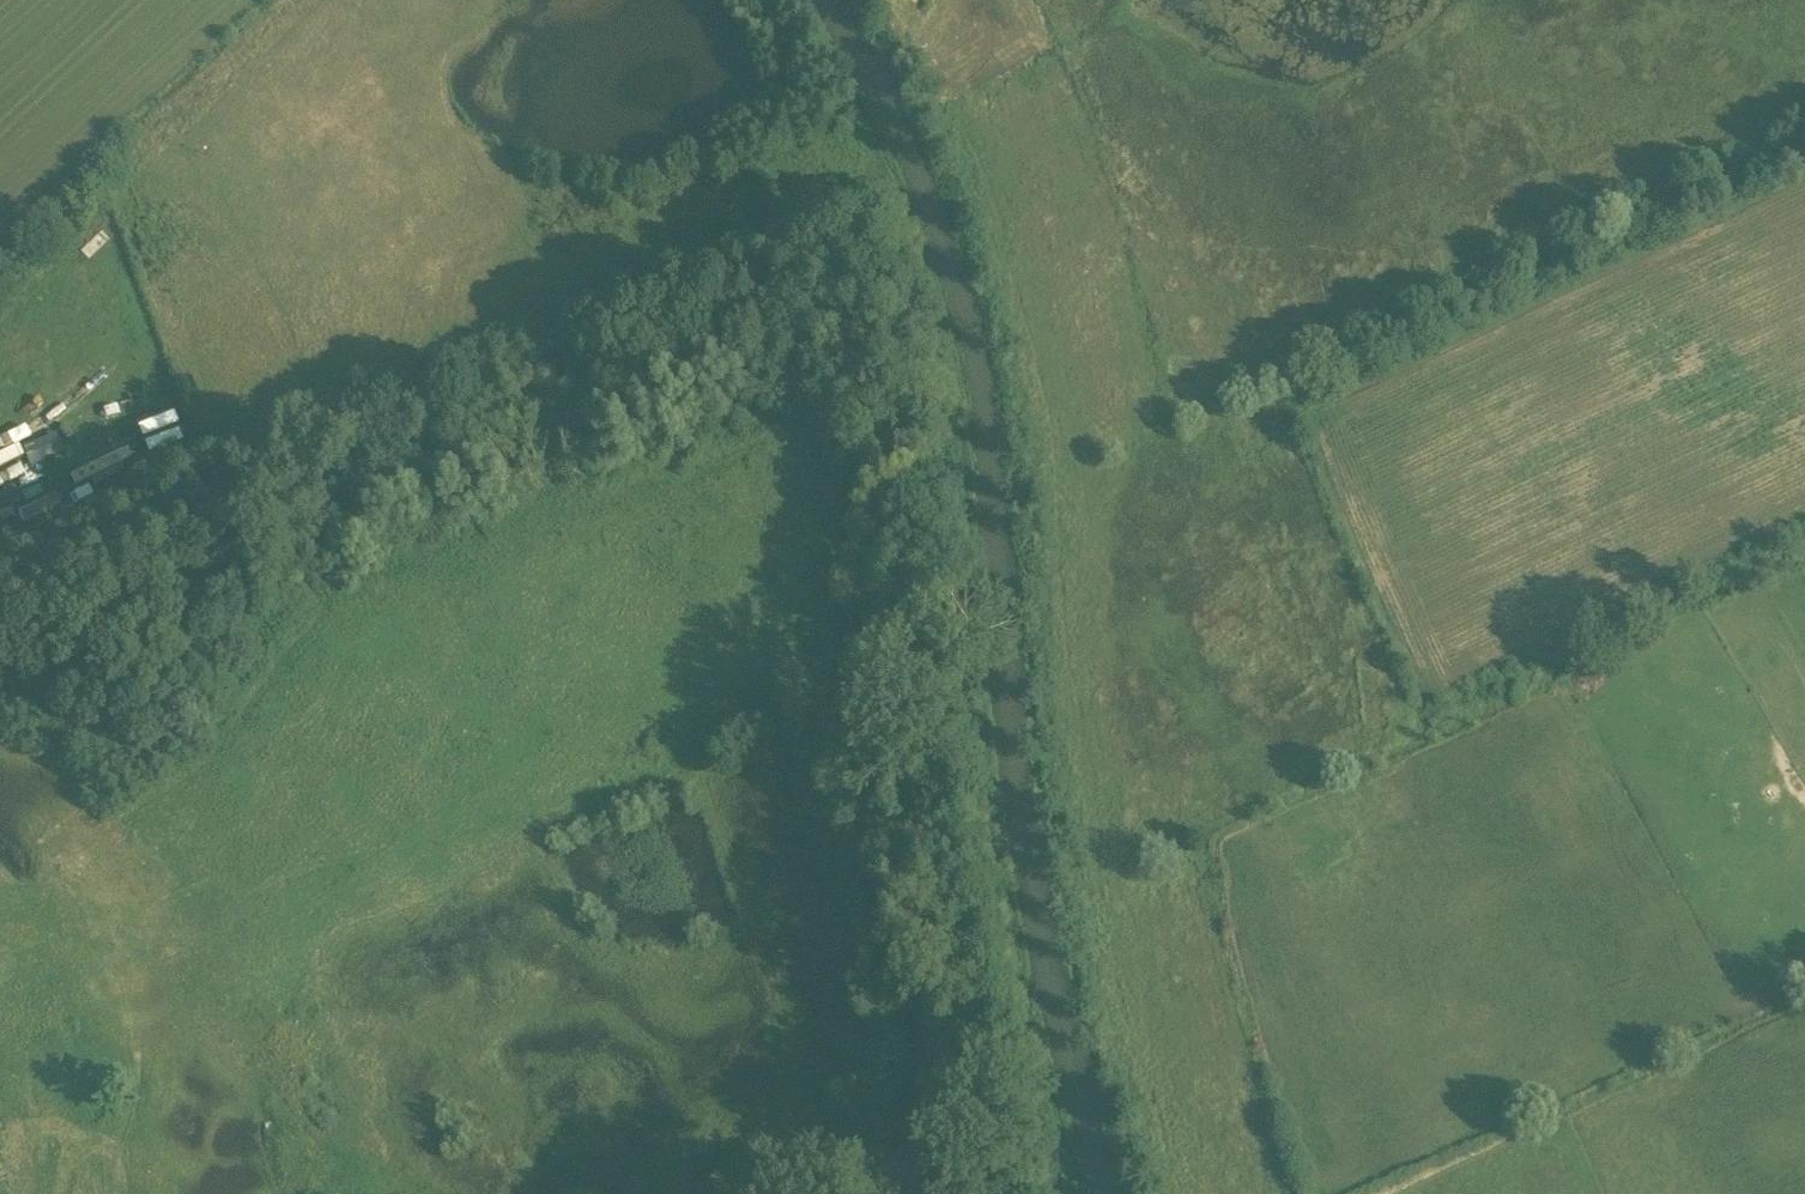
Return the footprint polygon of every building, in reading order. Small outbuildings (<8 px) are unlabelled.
[(15,491),(12,484),(0,489),(0,530),(51,507),(39,481),(15,491)]
